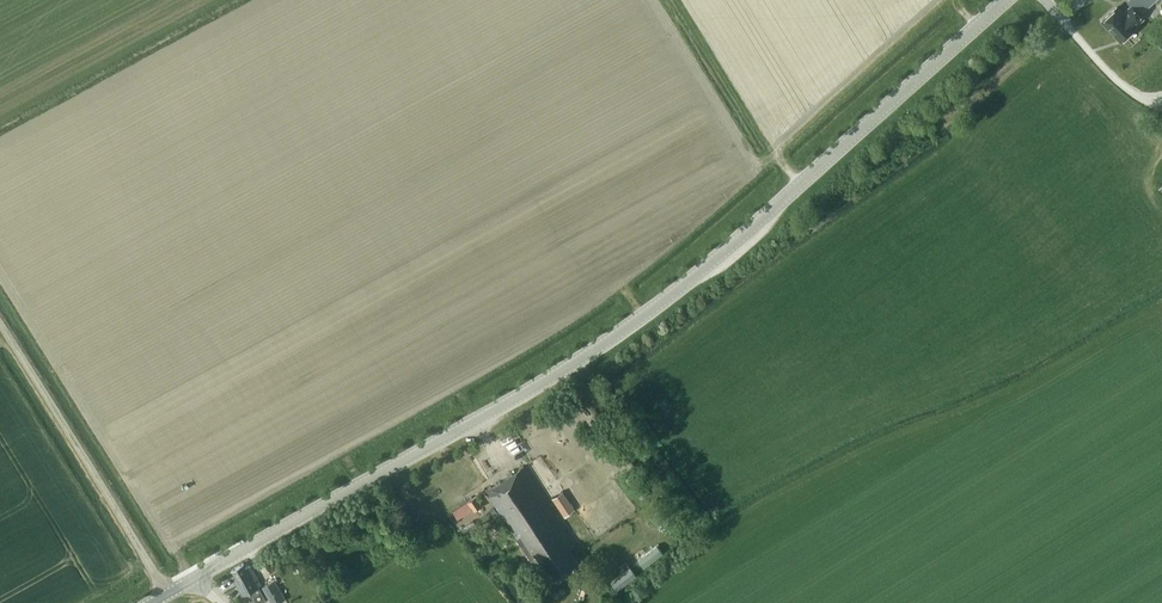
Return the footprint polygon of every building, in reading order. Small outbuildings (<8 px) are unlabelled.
[(1140,14),(1155,0),(1129,0),(1127,1),(1131,6),(1123,14),(1117,7),(1102,20),(1121,40),(1135,27),(1134,26),(1143,17),(1140,14)] [(486,490),(499,510),(518,538),(517,538),(531,559),(537,555),(553,579),(579,562),(570,548),(576,544),(524,465),(486,490)] [(634,472),(626,478),(641,498),(649,492),(634,472)] [(563,490),(553,497),(565,516),(576,509),(563,490)] [(469,501),(474,510),(475,511),(483,505),(477,496),(469,501)] [(672,526),(657,511),(650,518),(666,532),(672,526)] [(578,519),(570,523),(581,542),(589,537),(578,519)] [(297,558),(305,553),(300,544),(291,548),(297,558)] [(657,544),(638,559),(644,566),(663,552),(657,544)] [(244,563),(232,569),(239,582),(237,584),(243,595),(252,590),(259,602),(260,602),(267,599),(259,586),(262,585),(251,565),(246,567),(244,563)] [(617,588),(635,574),(630,567),(612,581),(617,588)] [(271,602),(277,602),(286,598),(275,579),(262,587),(271,602)]
